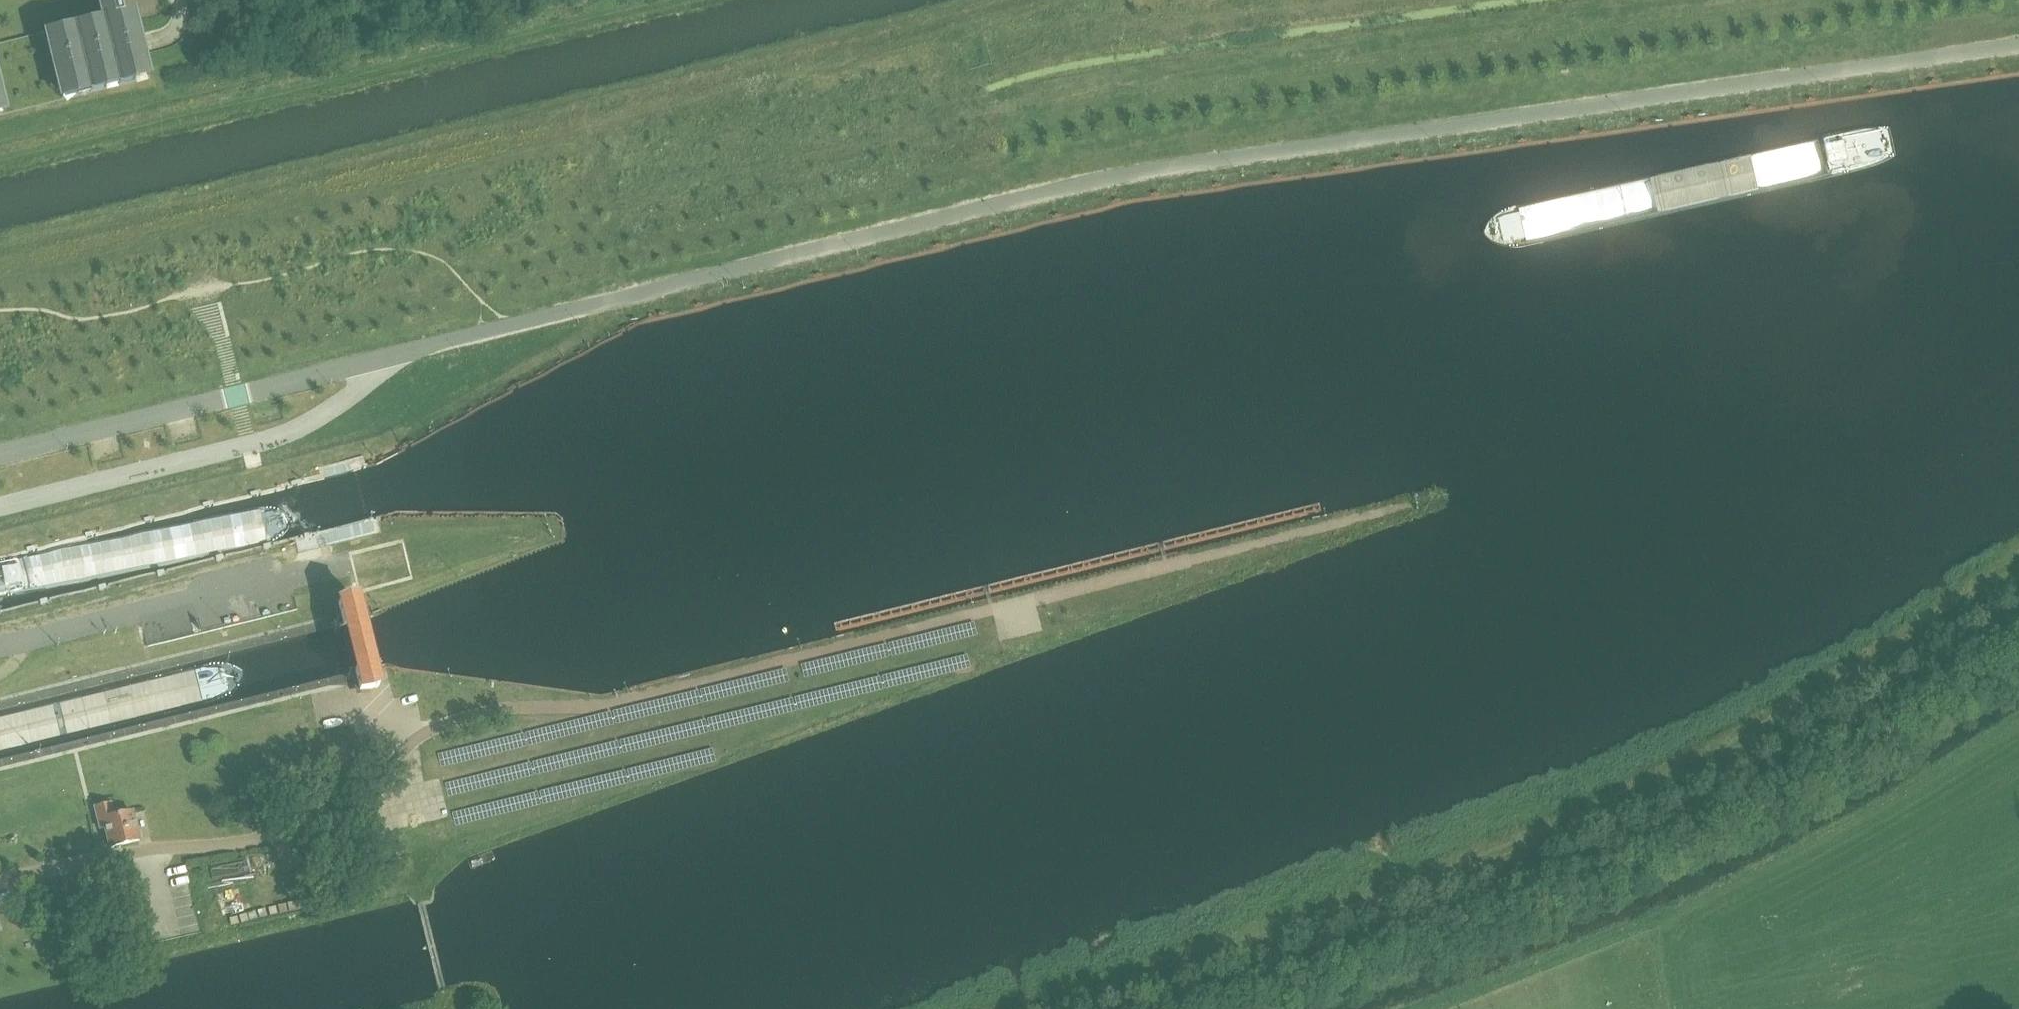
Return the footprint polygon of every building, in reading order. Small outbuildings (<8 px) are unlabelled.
[(151,79),(141,41),(133,9),(124,11),(122,0),(97,0),(102,18),(0,43),(0,116),(151,79)] [(768,136),(769,148),(785,147),(784,135),(768,136)] [(339,691),(341,699),(358,694),(380,689),(357,596),(335,602),(356,686),(339,691)] [(772,703),(783,701),(777,673),(767,675),(772,703)] [(798,701),(794,679),(785,681),(789,703),(798,701)] [(104,825),(109,847),(138,841),(138,839),(153,835),(153,836),(201,825),(189,778),(142,789),(149,819),(134,823),(132,812),(113,816),(111,804),(95,808),(99,826),(104,825)]
